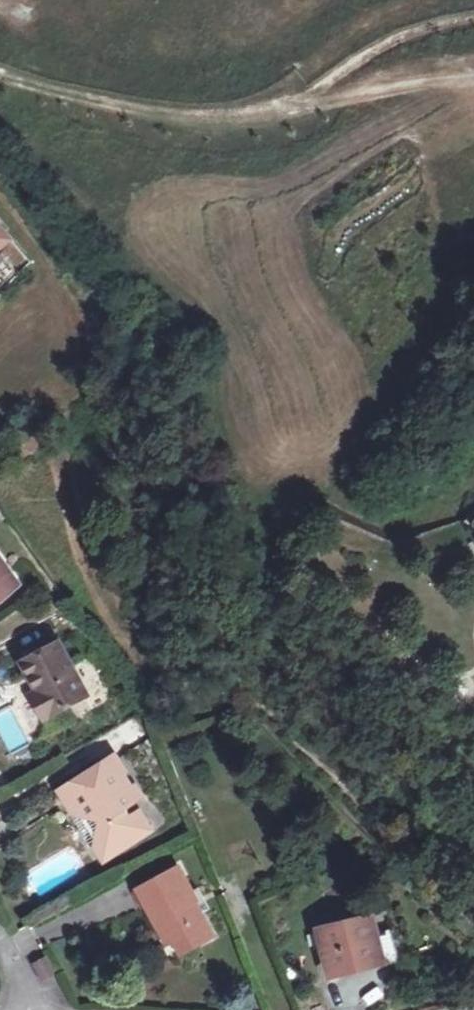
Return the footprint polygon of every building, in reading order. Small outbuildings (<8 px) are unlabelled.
[(14,242),(0,226),(0,254),(14,242)] [(0,559),(0,603),(8,597),(1,587),(14,578),(0,559)] [(14,578),(1,587),(8,597),(21,589),(14,578)] [(62,644),(24,664),(41,695),(36,697),(50,721),(90,699),(62,644)] [(50,721),(36,697),(32,699),(45,723),(50,721)] [(0,714),(0,729),(10,750),(26,742),(11,709),(0,714)] [(96,776),(118,764),(114,757),(86,773),(90,772),(94,773),(96,776)] [(82,794),(69,801),(79,818),(98,822),(94,842),(103,857),(144,832),(133,814),(128,816),(125,811),(141,801),(118,764),(96,776),(94,773),(90,772),(86,773),(83,782),(84,784),(78,788),(82,794)] [(82,794),(78,788),(65,795),(69,801),(82,794)] [(179,870),(136,893),(161,937),(167,933),(177,950),(185,963),(217,945),(199,913),(202,911),(179,870)] [(373,917),(319,930),(330,975),(385,962),(378,934),(373,917)] [(392,931),(378,934),(385,962),(399,958),(392,931)] [(167,933),(161,937),(170,954),(177,950),(167,933)] [(55,978),(46,961),(34,968),(43,984),(55,978)]
